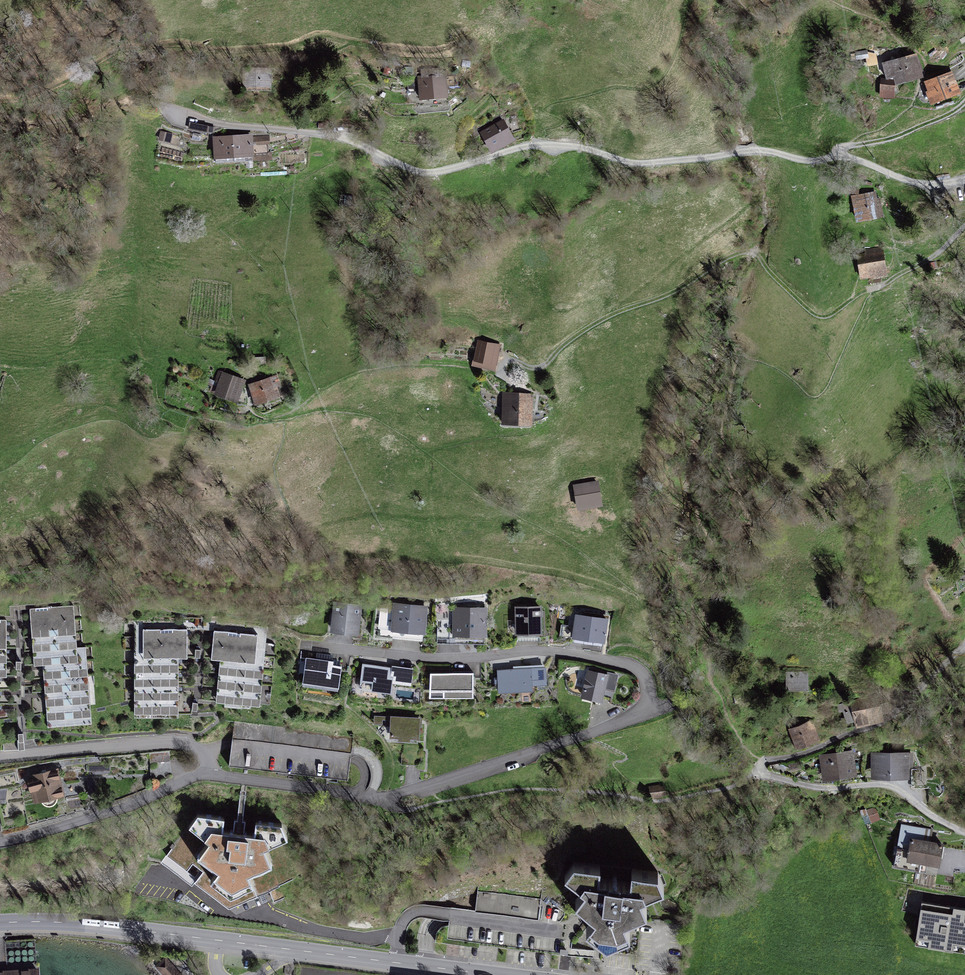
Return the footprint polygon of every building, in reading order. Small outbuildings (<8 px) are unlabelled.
[(869,58),(867,50),(856,52),(857,60),(869,58)] [(917,54),(882,63),(885,78),(880,77),(879,98),(894,99),(895,86),(923,78),(917,54)] [(243,68),(242,91),(272,92),(271,69),(243,68)] [(952,72),(924,82),(928,92),(926,92),(931,106),(962,94),(952,72)] [(447,74),(418,77),(420,100),(449,99),(447,74)] [(504,119),(479,133),(491,154),(515,141),(504,119)] [(215,127),(190,122),(188,130),(208,134),(214,133),(215,127)] [(174,134),(160,131),(157,141),(172,144),(174,134)] [(253,134),(212,137),(215,160),(216,160),(216,164),(252,161),(252,158),(254,158),(253,146),(270,144),(269,135),(253,136),(253,134)] [(876,191),(851,196),(856,223),(886,217),(881,198),(878,198),(876,191)] [(864,249),(865,253),(856,255),(860,280),(888,276),(882,246),(864,249)] [(501,345),(477,341),(471,366),(496,371),(501,345)] [(246,380),(218,371),(208,394),(238,404),(246,380)] [(277,375),(248,385),(255,406),(282,398),(278,387),(281,386),(277,375)] [(533,394),(503,391),(501,426),(533,428),(533,394)] [(599,481),(573,486),(578,511),(603,507),(599,481)] [(363,606),(334,603),(330,634),(359,638),(363,606)] [(425,635),(428,606),(392,603),(390,632),(425,635)] [(542,606),(514,607),(515,637),(543,636),(542,606)] [(487,608),(454,607),(453,639),(487,640),(487,608)] [(47,728),(91,724),(87,648),(76,649),(74,608),(30,610),(33,668),(43,667),(47,728)] [(608,619),(576,615),(574,627),(561,625),(560,636),(572,638),(572,640),(605,645),(608,619)] [(188,625),(135,626),(134,716),(178,715),(177,660),(189,660),(188,625)] [(267,631),(213,627),(211,661),(220,661),(216,704),(260,709),(267,631)] [(333,662),(306,659),(302,687),(338,692),(342,667),(333,666),(333,662)] [(391,668),(362,664),(359,691),(391,696),(392,685),(411,687),(413,669),(392,666),(391,668)] [(546,668),(497,671),(498,694),(533,693),(533,687),(547,686),(546,668)] [(607,675),(587,670),(581,700),(603,705),(606,690),(615,692),(618,676),(607,673),(607,675)] [(809,671),(786,672),(786,692),(808,692),(809,671)] [(474,674),(429,675),(430,700),(474,700),(474,674)] [(850,702),(837,705),(838,713),(843,712),(847,729),(855,727),(856,729),(870,726),(869,724),(876,723),(872,696),(849,700),(850,702)] [(410,741),(420,741),(421,719),(374,716),(374,725),(390,726),(390,740),(398,740),(398,743),(410,743),(410,741)] [(807,718),(787,725),(797,751),(820,741),(813,720),(809,721),(807,718)] [(23,734),(18,735),(18,742),(3,743),(4,751),(24,751),(23,734)] [(854,750),(819,755),(823,784),(857,778),(854,750)] [(909,753),(871,753),(871,781),(909,780),(909,753)] [(170,755),(149,757),(149,764),(171,763),(170,755)] [(58,769),(27,776),(33,805),(42,803),(45,807),(52,808),(56,804),(58,799),(65,797),(58,769)] [(929,769),(911,769),(912,788),(929,789),(929,769)] [(95,780),(87,781),(89,792),(97,790),(95,780)] [(660,785),(649,787),(650,799),(667,797),(665,786),(660,787),(660,785)] [(303,875),(282,824),(256,821),(254,833),(243,832),(245,819),(234,818),(233,830),(222,829),(224,817),(198,813),(193,820),(191,819),(188,822),(190,823),(174,845),(172,843),(170,847),(172,848),(169,852),(189,868),(192,863),(203,871),(197,878),(216,893),(223,883),(240,886),(244,897),(267,887),(273,902),(284,897),(279,885),(303,875)] [(911,839),(930,842),(932,830),(901,824),(897,848),(909,850),(911,839)] [(909,850),(897,848),(894,869),(919,873),(920,866),(940,869),(944,845),(930,842),(911,839),(909,850)] [(663,886),(657,872),(574,861),(565,873),(585,888),(576,900),(595,915),(586,927),(597,934),(599,932),(615,934),(617,937),(629,932),(624,918),(646,909),(640,895),(663,886)] [(575,941),(586,927),(595,915),(576,900),(585,888),(565,873),(541,904),(540,905),(539,919),(450,908),(448,926),(444,926),(440,929),(437,932),(436,936),(435,941),(447,943),(448,939),(559,953),(561,940),(575,941)] [(922,904),(915,948),(964,955),(964,910),(922,904)] [(165,958),(156,966),(165,974),(181,974),(165,958)]
